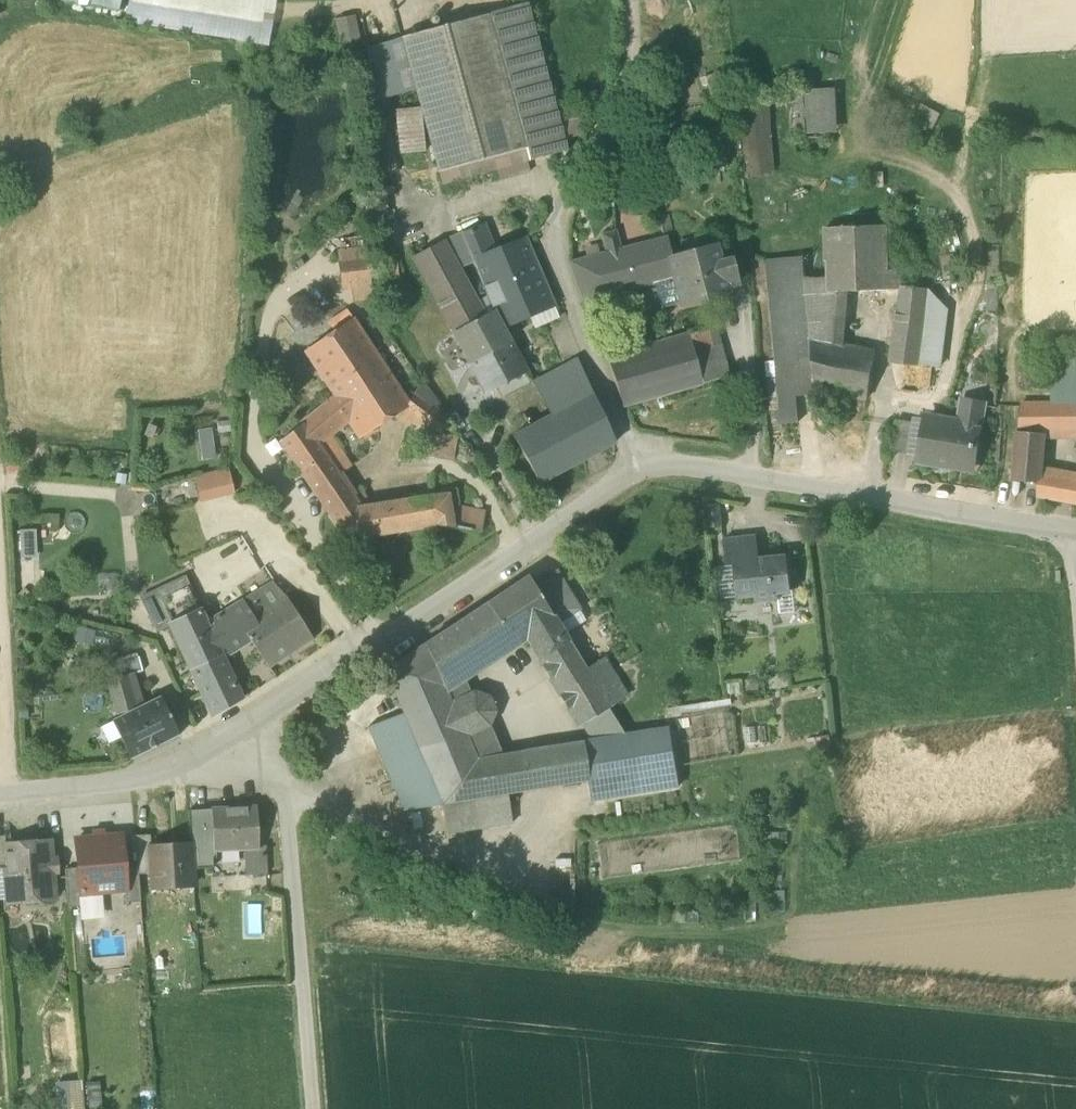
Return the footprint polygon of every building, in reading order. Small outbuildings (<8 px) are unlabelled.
[(119,0),(59,0),(118,10),(119,0)] [(125,17),(124,23),(267,48),(276,0),(128,0),(125,17)] [(526,4),(402,37),(415,86),(441,184),(566,150),(526,4)] [(366,99),(415,86),(402,37),(360,48),(366,99)] [(836,88),(790,90),(791,116),(795,116),(795,135),(838,134),(836,88)] [(767,98),(736,101),(743,179),(774,176),(767,98)] [(941,114),(922,103),(913,120),(932,131),(941,114)] [(395,110),(399,154),(425,151),(420,107),(395,110)] [(695,148),(696,168),(726,166),(725,147),(695,148)] [(830,284),(830,292),(848,291),(901,290),(902,285),(902,270),(886,270),(886,225),(826,228),(827,261),(829,261),(830,284)] [(475,263),(494,310),(502,329),(529,317),(554,306),(525,238),(494,251),(484,226),(463,235),(475,263)] [(602,235),(607,253),(619,249),(615,232),(602,235)] [(462,233),(444,242),(459,269),(475,263),(463,235),(462,233)] [(682,241),(685,254),(705,249),(702,236),(682,241)] [(665,237),(619,249),(607,253),(570,263),(583,302),(653,285),(673,280),(668,259),(670,258),(665,237)] [(485,315),(459,269),(444,242),(413,259),(453,333),(485,315)] [(1000,311),(1001,245),(988,245),(987,311),(1000,311)] [(726,293),(725,288),(719,264),(714,246),(705,249),(685,254),(670,258),(668,259),(673,280),(679,305),(679,306),(680,306),(726,293)] [(339,253),(343,287),(352,286),(369,285),(365,250),(339,253)] [(816,394),(815,385),(811,338),(805,275),(803,255),(763,259),(778,424),(799,422),(796,397),(816,394)] [(730,261),(719,264),(725,288),(736,285),(730,261)] [(819,277),(805,275),(811,338),(812,339),(844,345),(848,291),(830,292),(830,284),(818,282),(819,277)] [(679,305),(673,280),(653,285),(660,310),(679,305)] [(369,285),(352,286),(353,300),(370,298),(369,285)] [(892,361),(918,364),(928,294),(928,293),(928,289),(902,285),(901,290),(892,361)] [(918,364),(940,367),(946,314),(928,294),(918,364)] [(560,318),(554,306),(529,317),(534,329),(560,318)] [(525,371),(502,329),(494,310),(485,315),(453,333),(486,392),(525,371)] [(306,352),(335,397),(350,419),(348,420),(360,438),(395,415),(409,405),(409,404),(353,319),(306,352)] [(716,328),(689,335),(703,384),(730,377),(716,328)] [(607,359),(623,408),(703,385),(703,384),(689,335),(607,359)] [(812,339),(811,338),(815,385),(869,398),(878,352),(844,345),(812,339)] [(1075,404),(1075,357),(1051,357),(1051,404),(1055,404),(1075,404)] [(533,382),(551,416),(591,393),(576,359),(533,382)] [(437,445),(439,435),(410,415),(421,399),(448,419),(422,382),(409,404),(409,405),(395,415),(437,445)] [(967,383),(964,401),(980,404),(983,385),(967,383)] [(615,443),(591,393),(551,416),(513,436),(540,484),(615,443)] [(280,441),(320,499),(343,481),(339,475),(318,445),(329,436),(348,420),(350,419),(335,397),(280,441)] [(439,435),(441,436),(442,434),(448,419),(421,399),(410,415),(439,435)] [(962,401),(958,423),(976,426),(980,404),(964,401),(962,401)] [(1020,404),(1018,431),(1042,434),(1043,419),(1054,420),(1055,404),(1051,404),(1020,404)] [(1043,437),(1075,436),(1075,404),(1055,404),(1054,420),(1043,419),(1042,434),(1043,434),(1043,437)] [(915,423),(910,454),(920,456),(926,418),(913,416),(912,423),(915,423)] [(973,445),(976,426),(958,423),(926,418),(920,456),(919,460),(973,469),(976,449),(977,449),(978,445),(973,445)] [(234,432),(233,420),(217,421),(218,433),(234,432)] [(891,451),(910,454),(915,423),(912,423),(897,420),(891,451)] [(211,428),(196,430),(201,462),(215,460),(211,428)] [(1043,434),(1042,434),(1018,431),(1014,479),(1039,481),(1038,495),(1057,499),(1060,477),(1040,473),(1041,466),(1043,437),(1043,434)] [(435,458),(451,461),(456,436),(442,434),(441,436),(439,435),(437,445),(435,458)] [(350,467),(329,436),(318,445),(339,475),(350,467)] [(1060,477),(1075,480),(1075,473),(1041,466),(1040,473),(1060,477)] [(235,493),(228,467),(194,476),(201,502),(235,493)] [(1071,501),(1075,480),(1060,477),(1057,499),(1071,501)] [(353,495),(343,481),(320,499),(330,513),(353,495)] [(364,488),(353,495),(361,508),(376,506),(364,488)] [(361,508),(353,495),(330,513),(348,540),(436,524),(453,527),(449,506),(447,496),(376,506),(361,508)] [(722,527),(720,503),(705,505),(707,529),(722,527)] [(485,513),(449,506),(453,527),(481,533),(485,513)] [(36,529),(19,529),(20,558),(37,558),(36,529)] [(725,540),(728,566),(735,566),(734,563),(759,561),(757,536),(725,540)] [(756,595),(757,602),(779,600),(778,593),(791,591),(788,558),(759,561),(734,563),(735,566),(738,597),(756,595)] [(721,599),(738,597),(735,566),(728,566),(717,568),(721,599)] [(117,572),(100,573),(100,585),(117,585),(117,572)] [(556,572),(533,586),(552,616),(556,624),(579,610),(556,572)] [(511,642),(525,633),(552,616),(533,586),(528,577),(488,603),(511,642)] [(149,613),(157,630),(169,625),(200,610),(201,612),(202,611),(186,578),(155,592),(162,607),(149,613)] [(274,585),(242,604),(252,620),(286,597),(274,585)] [(794,591),(791,591),(778,593),(779,600),(780,614),(796,613),(794,591)] [(142,598),(149,613),(162,607),(155,592),(142,598)] [(286,597),(252,620),(241,627),(249,639),(269,668),(313,639),(286,597)] [(488,603),(424,645),(444,686),(461,675),(511,642),(488,603)] [(242,604),(207,626),(221,656),(249,639),(241,627),(252,620),(242,604)] [(242,699),(221,656),(207,626),(201,612),(200,610),(169,625),(213,717),(242,699)] [(556,624),(563,634),(586,620),(579,610),(556,624)] [(525,633),(541,659),(568,641),(563,634),(556,624),(552,616),(525,633)] [(96,631),(77,626),(73,641),(92,646),(96,631)] [(568,641),(541,659),(581,725),(608,708),(585,669),(568,641)] [(507,793),(526,790),(520,752),(501,756),(476,760),(466,736),(451,702),(444,686),(424,645),(385,670),(404,713),(443,804),(507,793)] [(113,662),(114,666),(128,662),(131,674),(132,675),(144,671),(139,655),(113,662)] [(604,658),(585,669),(608,708),(627,696),(604,658)] [(114,666),(117,677),(127,675),(128,676),(132,675),(131,674),(128,662),(114,666)] [(137,709),(128,676),(127,675),(117,677),(106,681),(116,715),(137,709)] [(444,686),(451,702),(470,694),(461,675),(444,686)] [(743,679),(723,681),(724,695),(745,693),(743,679)] [(474,692),(470,694),(451,702),(466,736),(489,726),(495,711),(488,697),(474,692)] [(121,738),(131,759),(179,735),(161,697),(137,709),(112,721),(121,738)] [(625,735),(608,708),(581,725),(591,741),(625,735)] [(404,811),(443,804),(404,713),(369,727),(404,811)] [(108,745),(121,738),(112,721),(99,728),(108,745)] [(501,756),(489,726),(466,736),(476,760),(501,756)] [(670,728),(625,735),(591,741),(583,742),(588,780),(592,801),(679,786),(670,728)] [(526,790),(588,780),(583,742),(520,752),(526,790)] [(512,823),(507,793),(443,804),(447,833),(512,823)] [(188,811),(190,845),(192,869),(213,868),(212,859),(216,859),(216,851),(245,849),(259,849),(258,847),(256,807),(188,811)] [(137,863),(138,875),(151,874),(150,847),(151,847),(150,835),(135,836),(137,863)] [(78,869),(80,894),(82,894),(99,893),(125,891),(127,890),(124,865),(122,836),(76,840),(78,869)] [(597,845),(604,876),(630,869),(623,839),(597,845)] [(22,900),(26,904),(37,903),(41,898),(54,897),(52,875),(48,872),(47,862),(51,858),(49,843),(6,847),(4,847),(6,869),(8,899),(9,901),(22,900)] [(193,886),(192,869),(190,845),(151,847),(150,847),(151,874),(152,888),(193,886)] [(245,849),(247,876),(267,874),(265,846),(258,847),(259,849),(245,849)] [(125,891),(126,903),(140,902),(138,875),(137,863),(124,865),(127,890),(125,891)] [(0,869),(0,900),(8,899),(6,869),(0,869)] [(65,870),(68,908),(83,907),(82,894),(80,894),(78,869),(65,870)] [(82,894),(83,907),(84,920),(101,919),(99,893),(82,894)] [(58,1104),(76,1100),(72,1080),(53,1084),(57,1104),(58,1104)] [(100,1081),(86,1083),(88,1108),(102,1107),(100,1081)] [(58,1104),(59,1108),(78,1108),(76,1100),(58,1104)]
